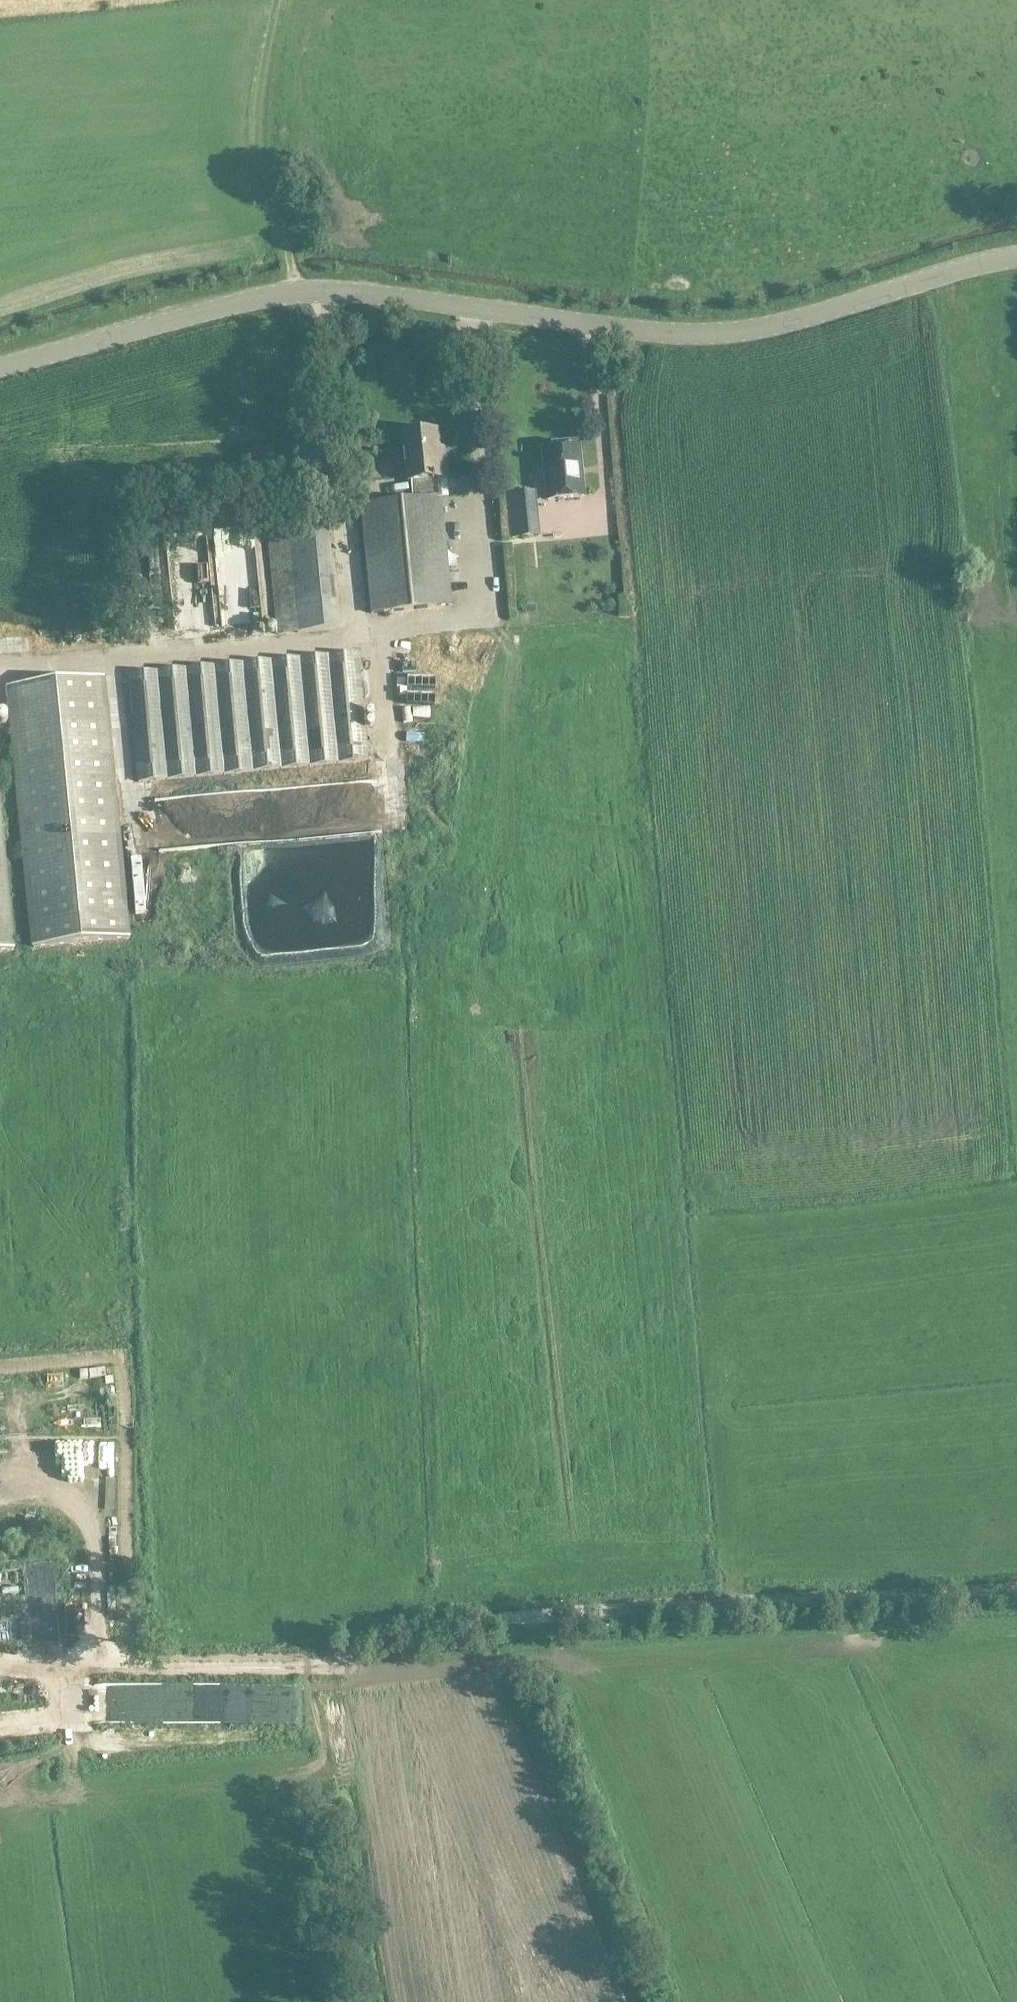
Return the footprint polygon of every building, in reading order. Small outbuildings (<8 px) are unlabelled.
[(447,477),(446,460),(440,460),(438,432),(404,436),(408,482),(412,481),(414,501),(362,506),(372,613),(452,605),(442,499),(436,499),(434,479),(447,477)] [(578,446),(570,446),(566,443),(555,444),(551,448),(543,449),(549,501),(583,497),(578,446)] [(530,549),(554,546),(551,513),(527,516),(530,549)] [(277,635),(339,629),(327,515),(266,519),(277,635)] [(526,559),(524,527),(504,528),(506,560),(526,559)] [(369,762),(358,653),(128,674),(138,783),(369,762)] [(129,938),(104,677),(8,686),(33,947),(129,938)] [(13,949),(0,812),(0,950),(13,949)] [(19,1589),(18,1563),(0,1564),(0,1589),(19,1589)] [(97,1618),(96,1590),(87,1590),(87,1618),(97,1618)] [(144,1697),(161,1696),(161,1683),(144,1684),(144,1697)] [(169,1735),(191,1735),(191,1692),(170,1692),(169,1735)] [(104,1748),(118,1748),(118,1735),(104,1734),(104,1748)]
